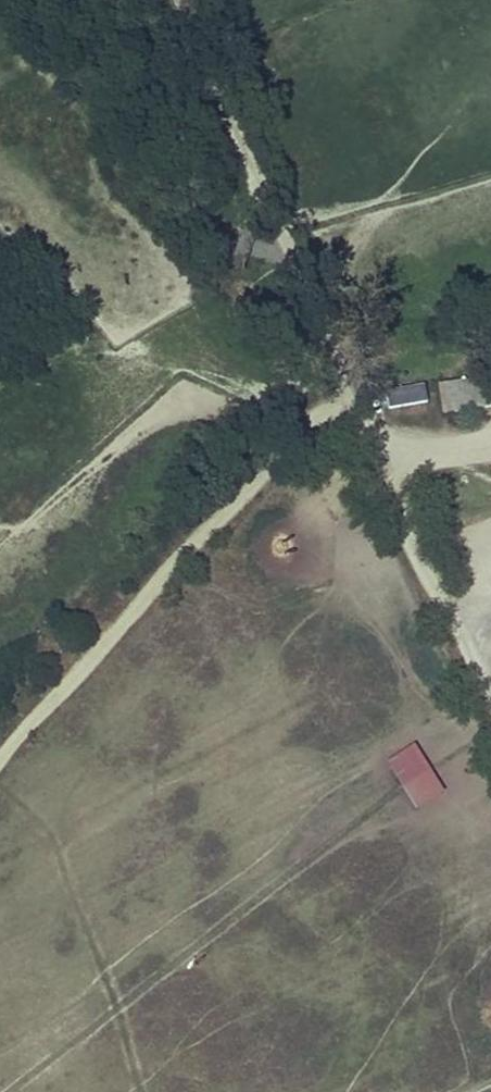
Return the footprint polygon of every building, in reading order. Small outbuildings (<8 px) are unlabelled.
[(438,384),(443,413),(476,408),(471,378),(438,384)] [(392,387),(393,406),(427,404),(426,386),(392,387)] [(387,761),(415,809),(444,793),(416,744),(387,761)]
